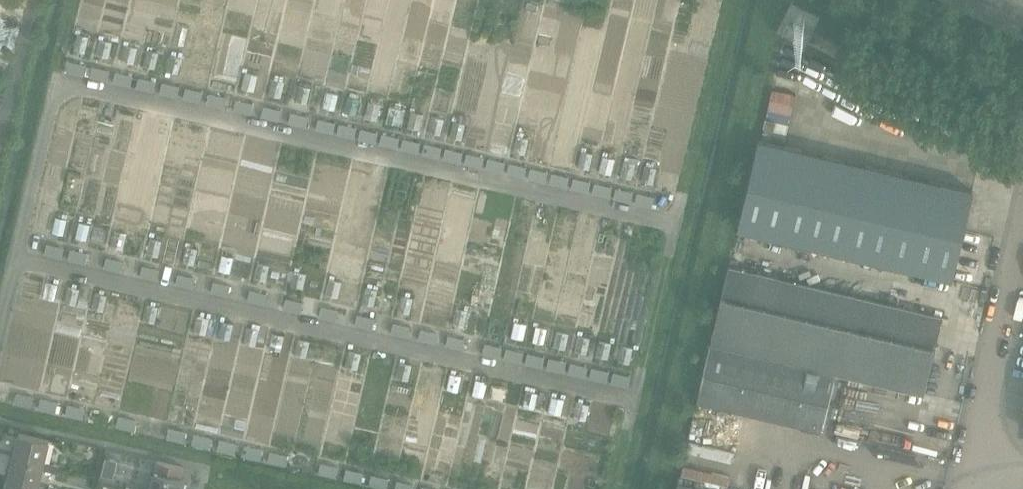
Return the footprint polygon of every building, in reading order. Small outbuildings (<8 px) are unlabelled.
[(788,24),(782,34),(799,43),(804,33),(788,24)] [(69,61),(66,72),(83,76),(86,65),(69,61)] [(92,67),(89,78),(106,81),(109,71),(92,67)] [(115,72),(113,83),(130,87),(133,76),(115,72)] [(138,77),(136,89),(153,93),(155,81),(138,77)] [(162,83),(160,94),(176,98),(179,86),(162,83)] [(186,88),(183,100),(200,103),(202,92),(186,88)] [(208,93),(206,105),(223,108),(226,97),(208,93)] [(236,100),(233,111),(251,115),(253,103),(236,100)] [(264,106),(261,117),(278,121),(280,110),(264,106)] [(291,113),(288,124),(305,127),(308,116),(291,113)] [(318,119),(315,131),(332,134),(335,123),(318,119)] [(339,124),(337,135),(354,139),(356,128),(339,124)] [(360,129),(358,140),(375,144),(378,133),(360,129)] [(382,134),(379,145),(396,149),(399,138),(382,134)] [(403,139),(401,150),(418,153),(420,142),(403,139)] [(758,139),(737,229),(759,234),(952,280),(973,190),(758,139)] [(425,143),(422,155),(439,159),(442,148),(425,143)] [(445,149),(443,159),(460,163),(462,152),(445,149)] [(467,153),(464,164),(481,168),(484,157),(467,153)] [(488,158),(485,170),(502,173),(505,162),(488,158)] [(509,163),(507,174),(524,178),(527,167),(509,163)] [(530,168),(528,179),(545,183),(547,172),(530,168)] [(552,173),(549,184),(566,188),(569,177),(552,173)] [(573,178),(571,189),(588,193),(590,184),(591,182),(573,178)] [(594,183),(592,195),(610,198),(612,187),(594,183)] [(616,188),(613,199),(631,203),(633,193),(633,192),(616,188)] [(637,193),(635,204),(652,208),(654,197),(637,193)] [(46,244),(44,256),(60,260),(63,248),(46,244)] [(70,252),(68,260),(85,264),(88,253),(71,249),(70,252)] [(106,258),(104,270),(120,273),(123,261),(106,258)] [(142,266),(140,277),(157,281),(159,273),(159,270),(142,266)] [(728,266),(710,345),(834,374),(923,395),(942,316),(750,271),(728,266)] [(178,274),(175,285),(193,289),(195,278),(178,274)] [(213,282),(210,293),(228,297),(230,288),(230,285),(213,282)] [(250,290),(247,301),(264,306),(267,294),(250,290)] [(285,298),(283,309),(300,314),(303,302),(285,298)] [(321,306),(319,317),(319,318),(336,321),(338,311),(339,310),(321,306)] [(357,314),(354,326),(356,326),(372,330),(374,319),(375,318),(357,314)] [(393,323),(390,334),(408,338),(410,327),(393,323)] [(420,329),(418,340),(435,344),(438,333),(420,329)] [(448,335),(445,347),(463,351),(466,339),(448,335)] [(485,343),(482,355),(500,359),(501,350),(502,347),(485,343)] [(821,431),(834,374),(710,345),(696,402),(821,431)] [(506,348),(504,359),(521,363),(523,354),(523,352),(506,348)] [(527,353),(525,364),(542,368),(544,357),(527,353)] [(549,358),(546,370),(563,374),(566,365),(566,362),(549,358)] [(570,363),(568,375),(585,378),(588,367),(570,363)] [(592,368),(589,379),(606,383),(609,372),(592,368)] [(613,373),(611,384),(628,388),(631,376),(613,373)] [(17,393),(14,404),(31,408),(34,397),(17,393)] [(40,399),(38,409),(55,413),(58,402),(40,398),(40,399)] [(67,404),(65,416),(82,420),(85,408),(67,404)] [(118,416),(116,427),(133,431),(136,420),(118,416)] [(169,428),(166,439),(184,443),(186,432),(169,428)] [(18,433),(12,457),(44,466),(43,470),(58,473),(59,466),(45,462),(50,441),(18,433)] [(194,434),(192,445),(209,449),(212,438),(194,434)] [(688,437),(679,476),(727,487),(736,448),(688,437)] [(219,439),(217,450),(235,454),(237,443),(219,439)] [(244,445),(242,457),(260,460),(262,449),(244,445)] [(269,451),(267,462),(285,466),(288,458),(288,455),(269,451)] [(6,483),(34,488),(51,488),(39,486),(43,470),(44,466),(12,457),(6,483)] [(149,488),(184,488),(186,480),(182,479),(184,468),(158,462),(155,473),(153,472),(152,476),(149,488)] [(320,463),(318,474),(335,478),(338,467),(320,463)] [(346,469),(343,480),(361,484),(363,472),(346,469)] [(369,486),(380,488),(386,488),(389,478),(372,474),(369,486)] [(394,488),(413,488),(414,484),(396,480),(394,488)]
